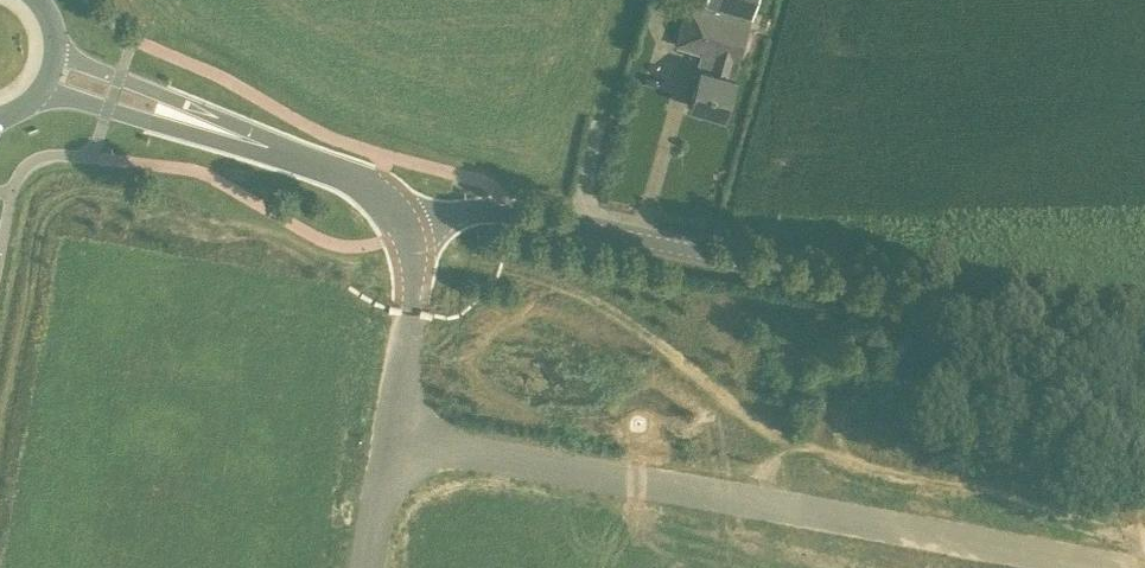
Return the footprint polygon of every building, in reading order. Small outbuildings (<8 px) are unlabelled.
[(678,37),(682,43),(687,47),(702,51),(697,67),(702,68),(690,108),(725,119),(737,79),(735,78),(741,58),(738,57),(749,20),(755,0),(705,0),(703,6),(702,6),(700,5),(693,5),(686,8),(678,37)]
